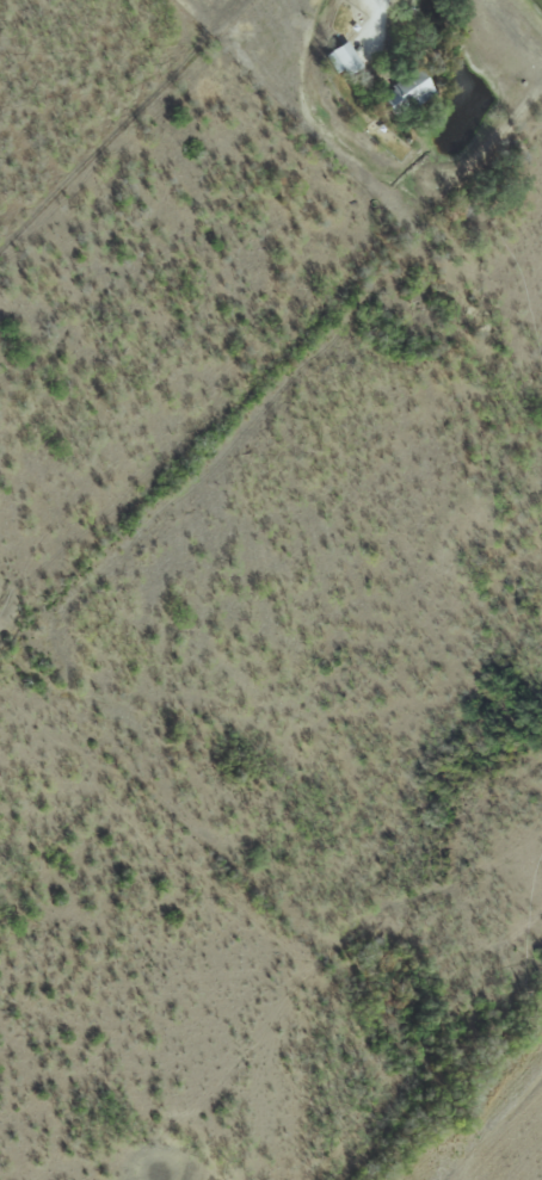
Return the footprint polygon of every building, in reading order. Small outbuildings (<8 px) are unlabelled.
[(323,55),(337,77),(359,64),(345,41),(323,55)] [(394,118),(433,93),(418,68),(378,93),(394,118)]
